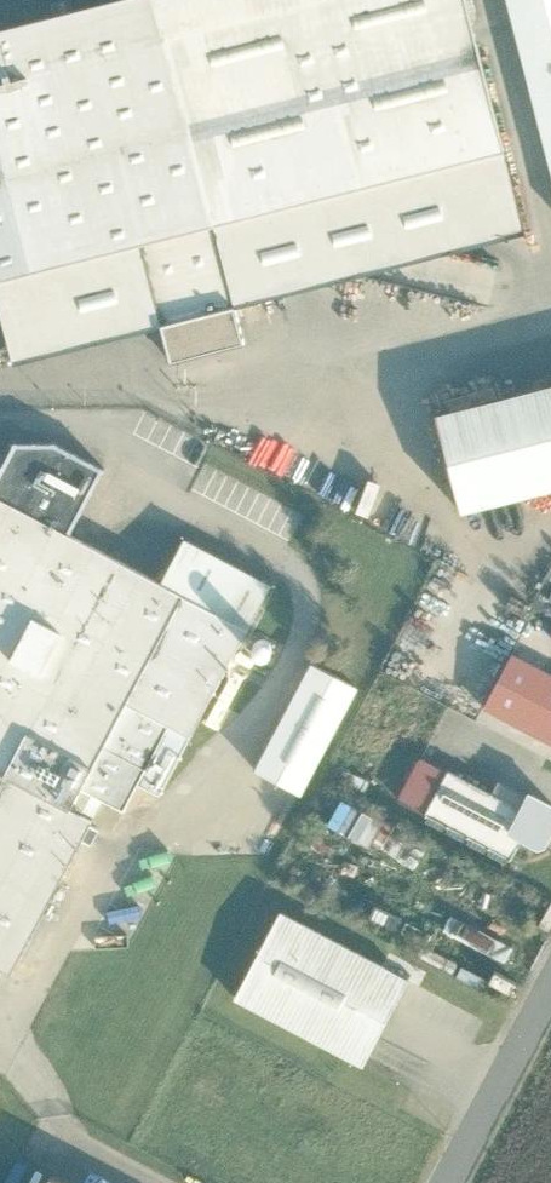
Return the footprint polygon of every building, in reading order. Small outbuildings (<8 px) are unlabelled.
[(17,364),(172,325),(180,358),(248,342),(240,307),(530,229),(475,0),(120,0),(0,31),(0,292),(17,364)] [(436,414),(462,515),(550,491),(550,385),(436,414)] [(198,475),(215,442),(184,426),(167,460),(198,475)] [(15,985),(99,824),(77,812),(87,793),(125,812),(169,726),(196,739),(252,633),(0,498),(0,977),(15,985)] [(518,655),(489,712),(550,744),(550,672),(518,655)] [(307,792),(362,681),(313,657),(259,768),(307,792)] [(402,800),(517,861),(526,842),(550,853),(550,852),(550,805),(505,780),(496,795),(424,759),(402,800)] [(332,822),(369,840),(382,815),(344,796),(332,822)] [(414,983),(284,915),(239,1001),(368,1069),(414,983)]
